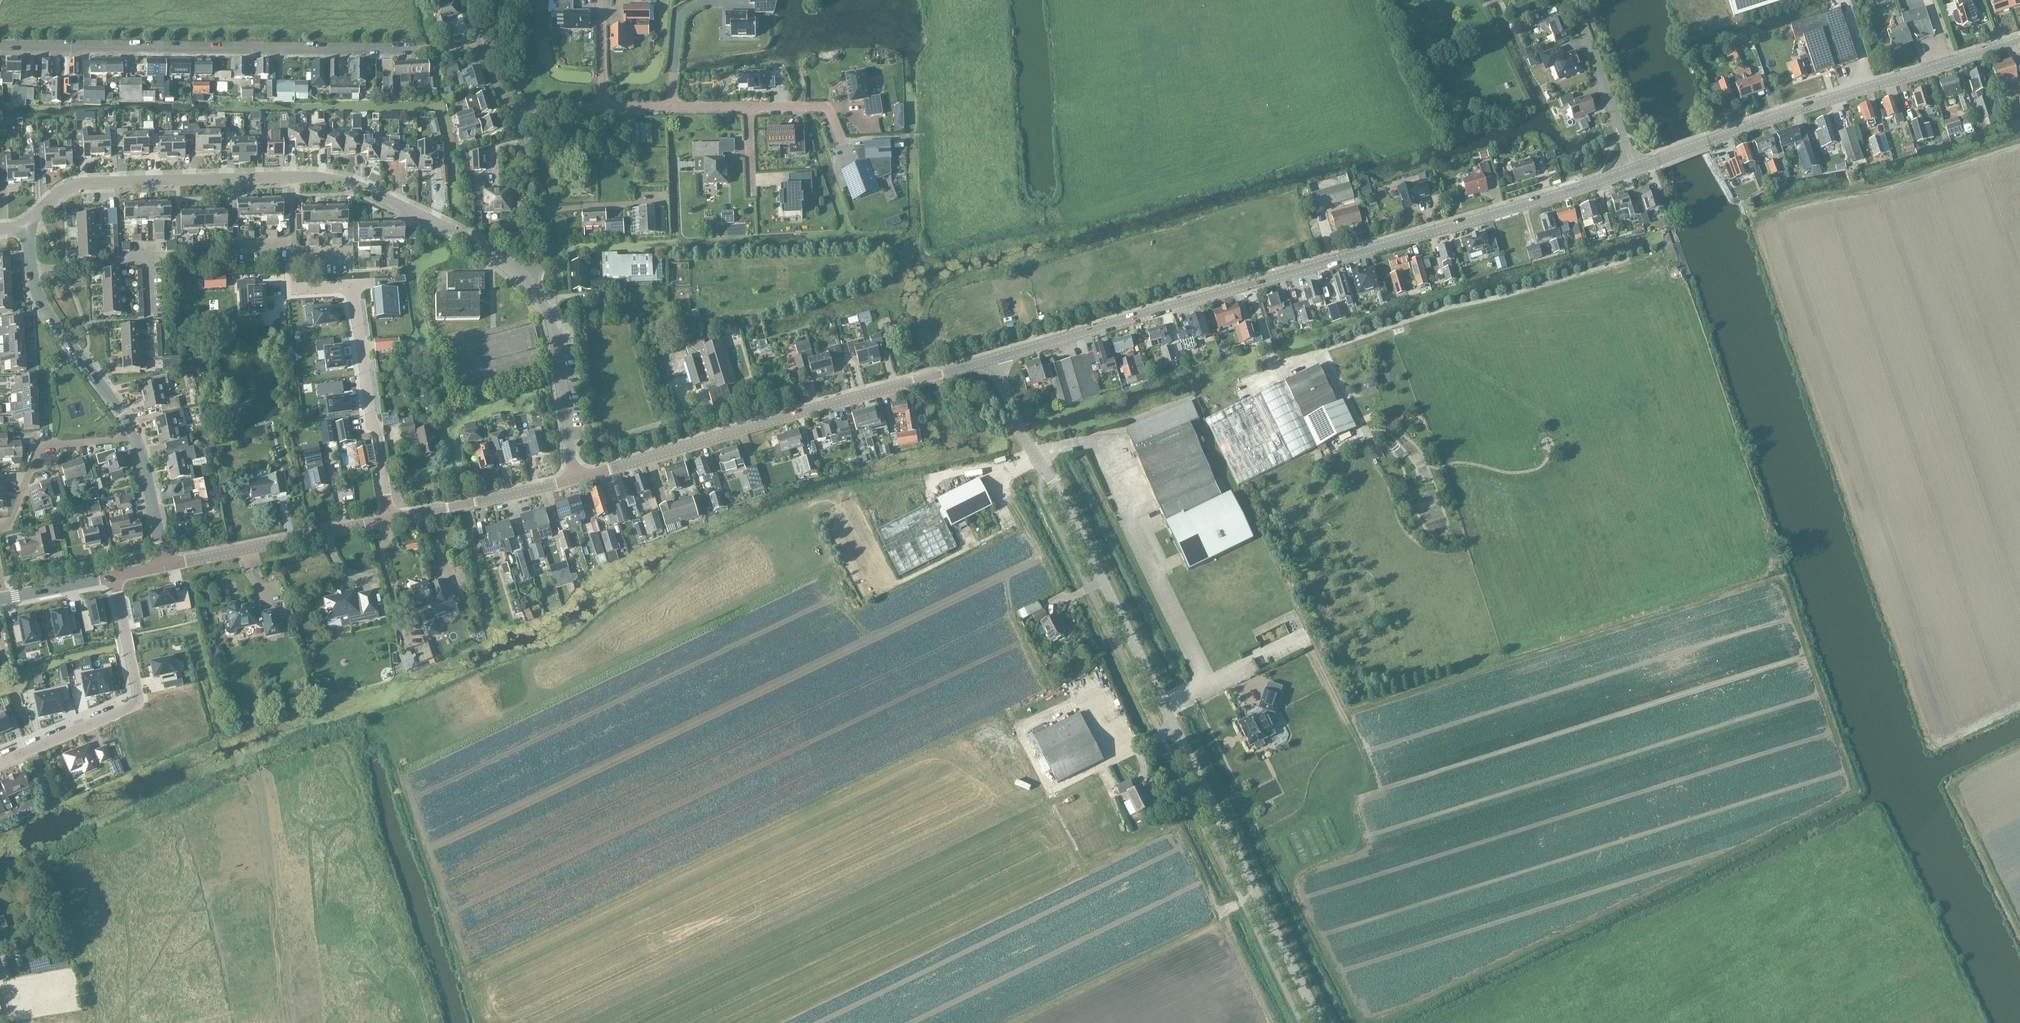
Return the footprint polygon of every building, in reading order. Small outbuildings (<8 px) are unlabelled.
[(453,3),(451,0),(434,0),(433,2),(432,6),(432,8),(442,39),(455,35),(453,27),(447,29),(444,19),(458,15),(454,3),(453,3)] [(1384,1),(1390,14),(1398,10),(1394,0),(1387,0),(1384,1)] [(1734,17),(1786,0),(1729,0),(1734,17)] [(1833,12),(1840,10),(1837,0),(1830,0),(1833,12)] [(1954,3),(1954,2),(1957,11),(1956,12),(1954,14),(1954,16),(1955,21),(1957,23),(1959,23),(1961,24),(1962,27),(1963,27),(1965,28),(1970,27),(1970,26),(1970,25),(1971,24),(1979,21),(1973,4),(1972,0),(1953,0),(1954,3)] [(2010,8),(2007,0),(1990,0),(1991,1),(1990,1),(1995,14),(2010,8)] [(2010,8),(2019,5),(2019,0),(2007,0),(2010,8)] [(1556,4),(1530,14),(1535,27),(1545,24),(1544,21),(1549,19),(1554,34),(1552,34),(1555,43),(1563,40),(1563,42),(1571,39),(1570,37),(1571,37),(1567,29),(1566,29),(1560,14),(1560,15),(1556,4)] [(571,5),(557,5),(557,13),(565,13),(565,30),(589,30),(589,26),(590,26),(590,16),(589,16),(589,12),(571,12),(571,5)] [(629,28),(611,28),(611,50),(614,50),(615,52),(623,52),(624,50),(626,50),(626,49),(633,49),(633,29),(648,29),(648,35),(649,35),(649,21),(650,21),(650,6),(624,6),(624,21),(629,21),(629,28)] [(1934,36),(1925,8),(1901,15),(1905,26),(1898,28),(1887,32),(1889,38),(1892,49),(1911,43),(1911,42),(1916,40),(1917,41),(1934,36)] [(1844,23),(1840,10),(1833,12),(1790,25),(1795,39),(1803,37),(1809,55),(1815,74),(1834,68),(1841,66),(1857,60),(1844,23)] [(747,12),(725,12),(725,26),(731,26),(731,37),(756,37),(756,19),(747,19),(747,12)] [(1737,57),(1734,47),(1723,51),(1726,59),(1733,56),(1733,58),(1737,57)] [(1560,49),(1541,56),(1546,69),(1554,65),(1559,79),(1582,71),(1575,52),(1563,57),(1560,49)] [(1806,77),(1815,74),(1809,55),(1800,58),(1801,62),(1790,66),(1795,81),(1806,77)] [(1536,56),(1528,59),(1530,65),(1538,62),(1536,56)] [(20,74),(21,59),(7,58),(6,73),(2,73),(2,84),(12,84),(12,74),(20,74)] [(36,80),(37,59),(27,59),(26,80),(36,80)] [(60,103),(61,80),(52,80),(53,59),(42,59),(41,80),(47,80),(47,83),(52,83),(51,103),(60,103)] [(81,60),(69,60),(69,80),(62,80),(62,95),(70,95),(70,84),(78,85),(78,76),(80,76),(81,60)] [(106,75),(106,60),(90,60),(90,75),(106,75)] [(122,60),(106,60),(106,75),(122,75),(122,60)] [(146,76),(155,76),(155,89),(164,89),(163,76),(165,76),(165,60),(147,60),(146,76)] [(189,77),(189,60),(170,60),(170,76),(189,77)] [(211,75),(211,60),(194,60),(194,75),(211,75)] [(2018,81),(2011,60),(2004,62),(2005,65),(1992,69),(1997,85),(2010,81),(2011,84),(2018,81)] [(252,78),(252,61),(234,61),(234,78),(252,78)] [(268,77),(268,61),(257,61),(256,76),(254,76),(254,83),(259,84),(260,77),(268,77)] [(316,61),(314,63),(311,63),(310,87),(325,87),(326,63),(323,63),(321,61),(316,61)] [(337,61),(330,61),(330,78),(330,101),(358,101),(358,89),(365,89),(365,62),(351,62),(351,86),(346,86),(346,78),(337,78),(337,61)] [(428,61),(410,62),(410,65),(413,65),(414,75),(429,74),(428,61)] [(410,62),(394,63),(395,76),(401,75),(402,83),(411,83),(410,75),(414,75),(413,65),(410,65),(410,62)] [(455,63),(444,67),(447,75),(458,72),(455,63)] [(1728,80),(1719,83),(1724,98),(1738,93),(1740,100),(1741,99),(1743,102),(1748,100),(1747,97),(1752,96),(1747,81),(1746,77),(1744,72),(1742,67),(1737,69),(1739,73),(1740,77),(1733,79),(1728,81),(1728,80)] [(471,90),(484,86),(478,68),(457,74),(460,86),(467,84),(469,91),(471,90)] [(1981,91),(1988,89),(1982,70),(1969,74),(1973,84),(1970,85),(1973,94),(1975,93),(1977,98),(1983,96),(1981,91)] [(847,74),(846,74),(846,75),(848,85),(848,86),(849,90),(848,90),(849,92),(850,101),(851,102),(852,102),(864,100),(867,117),(871,116),(882,114),(879,96),(868,98),(864,71),(847,74)] [(765,72),(738,73),(739,85),(749,84),(749,90),(754,90),(754,91),(766,90),(766,87),(775,87),(774,79),(765,79),(765,72)] [(1759,77),(1747,81),(1752,96),(1764,91),(1759,77)] [(1961,95),(1959,89),(1956,77),(1939,82),(1943,94),(1944,94),(1946,99),(1961,95)] [(383,98),(396,98),(395,78),(382,78),(383,98)] [(84,79),(83,105),(101,105),(101,101),(105,101),(104,87),(96,87),(96,80),(84,79)] [(119,102),(127,102),(127,95),(127,79),(119,79),(119,102)] [(127,95),(127,102),(141,101),(141,79),(127,79),(127,95)] [(308,81),(276,81),(276,82),(276,102),(294,101),(294,99),(308,99),(308,81)] [(276,82),(266,82),(266,99),(276,99),(276,102),(276,82)] [(173,99),(173,83),(164,83),(164,98),(173,99)] [(193,94),(193,103),(214,103),(214,95),(208,95),(209,85),(193,84),(193,94)] [(252,96),(253,96),(254,90),(253,89),(252,87),(240,87),(241,101),(252,101),(252,96)] [(25,105),(25,100),(26,88),(13,88),(13,100),(13,106),(25,105)] [(26,88),(25,100),(33,100),(33,88),(26,88)] [(1918,111),(1930,107),(1924,88),(1915,91),(1915,93),(1912,94),(1918,111)] [(465,99),(469,111),(455,116),(458,126),(475,120),(473,116),(476,115),(477,116),(491,111),(486,92),(465,99)] [(1574,120),(1594,112),(1588,96),(1574,102),(1571,94),(1559,99),(1562,107),(1568,105),(1574,120)] [(1993,95),(1987,97),(1975,101),(1981,120),(1993,116),(1999,114),(1993,95)] [(1882,101),(1884,109),(1880,111),(1883,120),(1887,118),(1894,116),(1896,124),(1904,122),(1902,118),(1898,105),(1896,106),(1893,98),(1882,101)] [(1963,98),(1958,100),(1962,114),(1967,113),(1963,98)] [(1873,120),(1876,119),(1871,103),(1859,107),(1864,123),(1866,122),(1868,128),(1875,125),(1873,120)] [(1966,115),(1944,122),(1948,136),(1962,131),(1961,127),(1969,124),(1966,115)] [(493,116),(456,127),(460,142),(475,137),(477,133),(478,133),(477,130),(480,129),(482,134),(497,129),(493,116)] [(288,126),(288,131),(289,142),(295,142),(295,150),(307,149),(307,129),(298,130),(298,126),(295,126),(295,117),(288,117),(288,126)] [(1820,131),(1815,132),(1818,140),(1820,149),(1834,144),(1832,135),(1834,134),(1828,117),(1824,119),(1822,118),(1819,119),(1819,120),(1816,121),(1820,131)] [(207,133),(208,153),(220,152),(219,145),(225,144),(225,134),(225,119),(220,120),(220,123),(215,123),(215,132),(207,133)] [(1917,143),(1927,140),(1921,119),(1911,122),(1917,143)] [(147,146),(153,146),(153,136),(153,124),(143,124),(144,134),(135,135),(136,155),(148,154),(147,146)] [(190,151),(189,145),(189,129),(189,125),(183,125),(184,132),(171,132),(172,160),(184,159),(183,151),(190,151)] [(325,131),(325,125),(315,125),(315,129),(307,129),(307,149),(319,149),(319,141),(325,141),(324,131),(325,131)] [(1781,148),(1794,143),(1804,171),(1817,166),(1809,143),(1802,145),(1796,127),(1776,134),(1781,148)] [(96,139),(97,156),(103,156),(104,157),(111,157),(109,134),(115,133),(115,128),(109,129),(109,128),(104,128),(105,138),(96,139)] [(189,129),(189,145),(195,145),(196,153),(208,153),(207,133),(198,133),(198,128),(193,128),(189,129)] [(782,131),(768,131),(768,140),(769,150),(780,149),(780,146),(789,145),(790,151),(795,151),(795,154),(805,154),(804,134),(795,134),(795,132),(794,128),(784,129),(784,131),(782,131)] [(1863,159),(1860,151),(1853,128),(1837,133),(1845,156),(1847,164),(1853,163),(1855,168),(1864,165),(1862,159),(1863,159)] [(76,132),(77,142),(77,144),(83,144),(84,158),(91,158),(91,156),(97,156),(96,139),(87,139),(87,129),(82,130),(82,131),(76,132)] [(124,155),(136,155),(135,135),(126,135),(126,130),(117,131),(117,147),(123,147),(124,155)] [(343,130),(330,131),(325,131),(324,131),(325,141),(325,147),(331,147),(331,155),(343,154),(343,130)] [(355,146),(361,146),(361,138),(361,130),(351,130),(343,130),(343,154),(355,154),(355,146)] [(288,142),(289,142),(288,131),(275,131),(275,133),(267,133),(267,137),(267,156),(283,156),(283,147),(289,147),(288,142)] [(153,146),(153,152),(159,152),(160,160),(172,160),(171,132),(159,133),(159,135),(153,136),(153,146)] [(243,140),(244,163),(249,162),(249,157),(256,157),(255,148),(261,148),(261,132),(250,133),(250,140),(243,140)] [(239,163),(244,163),(243,140),(236,141),(235,133),(225,134),(225,144),(225,150),(231,149),(232,158),(239,158),(239,163)] [(361,146),(361,154),(367,154),(367,162),(379,162),(379,144),(378,136),(369,136),(370,138),(361,138),(361,146)] [(1773,156),(1777,154),(1771,136),(1754,142),(1759,154),(1771,150),(1773,156)] [(431,137),(417,137),(417,150),(417,171),(431,170),(431,163),(437,162),(443,162),(443,147),(437,147),(431,147),(431,137)] [(1875,157),(1884,154),(1879,137),(1869,139),(1875,157)] [(393,154),(399,154),(399,147),(399,138),(389,138),(389,143),(379,144),(379,162),(393,161),(393,154)] [(58,151),(59,168),(65,168),(65,169),(72,169),(72,155),(77,155),(77,144),(77,142),(71,142),(71,140),(66,140),(67,150),(58,151)] [(38,147),(39,158),(45,157),(45,170),(53,170),(53,168),(59,168),(58,151),(49,151),(48,141),(44,142),(44,143),(38,144),(38,147)] [(889,142),(866,144),(867,159),(868,164),(867,165),(867,164),(844,172),(854,197),(876,188),(870,172),(873,171),(891,170),(890,158),(891,158),(889,142)] [(1913,142),(1904,145),(1906,151),(1915,148),(1913,142)] [(721,144),(695,144),(696,159),(705,158),(705,184),(728,184),(728,166),(724,166),(724,158),(721,158),(721,144)] [(1737,160),(1725,164),(1731,181),(1749,174),(1747,169),(1755,166),(1754,162),(1748,146),(1736,150),(1739,157),(1737,158),(1737,159),(1737,160)] [(19,163),(20,180),(27,180),(27,181),(34,181),(33,161),(39,160),(39,158),(38,147),(32,147),(32,152),(28,153),(28,163),(19,163)] [(399,154),(399,163),(405,163),(405,171),(417,171),(417,150),(408,151),(408,147),(399,147),(399,154)] [(469,153),(470,171),(486,170),(485,152),(469,153)] [(19,163),(11,164),(10,154),(5,154),(6,156),(3,156),(3,154),(0,154),(0,163),(0,170),(1,170),(6,170),(7,183),(14,182),(14,181),(20,180),(19,163)] [(1533,168),(1540,166),(1536,154),(1529,156),(1530,160),(1510,166),(1515,182),(1524,179),(1523,179),(1528,177),(1529,178),(1535,176),(1533,168)] [(1779,167),(1776,160),(1764,164),(1771,181),(1783,176),(1784,179),(1789,177),(1784,165),(1779,167)] [(1482,175),(1462,180),(1467,197),(1475,194),(1475,193),(1480,192),(1487,190),(1484,179),(1491,177),(1487,163),(1479,165),(1482,175)] [(782,193),(780,193),(780,198),(780,203),(780,207),(782,207),(782,215),(802,214),(802,204),(804,204),(803,195),(801,195),(801,190),(801,188),(812,188),(812,174),(789,175),(789,185),(781,186),(782,193)] [(483,189),(483,180),(469,181),(469,190),(483,189)] [(1322,191),(1311,194),(1315,209),(1354,199),(1352,191),(1349,183),(1322,191)] [(1425,183),(1413,187),(1412,184),(1397,189),(1403,210),(1418,205),(1416,200),(1429,196),(1425,183)] [(1633,192),(1638,207),(1644,205),(1646,212),(1663,207),(1659,192),(1650,194),(1648,187),(1633,192)] [(483,190),(483,213),(512,211),(512,189),(483,190)] [(1640,216),(1638,207),(1633,192),(1626,193),(1611,197),(1615,214),(1628,210),(1630,218),(1640,216)] [(1673,193),(1665,194),(1666,208),(1674,208),(1673,193)] [(248,200),(249,218),(249,222),(254,222),(253,218),(260,218),(260,199),(248,200)] [(260,199),(260,218),(267,218),(267,221),(272,221),(271,199),(260,199)] [(283,199),(271,199),(272,221),(277,221),(277,218),(283,217),(283,221),(289,220),(288,206),(283,206),(283,199)] [(249,218),(248,200),(236,200),(237,210),(232,210),(232,228),(238,228),(237,219),(249,218)] [(170,202),(158,203),(159,241),(164,241),(164,234),(163,234),(164,221),(170,221),(170,202)] [(131,226),(136,226),(135,203),(124,204),(124,222),(131,222),(131,226)] [(147,222),(147,203),(135,203),(136,226),(141,226),(141,222),(147,222)] [(147,203),(147,222),(153,221),(155,234),(154,234),(155,241),(159,241),(158,203),(147,203)] [(1592,204),(1590,203),(1584,204),(1584,206),(1579,208),(1583,222),(1592,220),(1594,225),(1602,223),(1596,203),(1592,204)] [(332,234),(336,233),(335,206),(324,207),(325,225),(330,225),(332,234)] [(335,206),(336,233),(341,233),(341,225),(347,225),(348,229),(353,229),(353,224),(353,214),(347,214),(347,206),(335,206)] [(309,234),(313,234),(313,207),(301,207),(301,215),(296,215),(296,231),(302,231),(302,226),(308,226),(309,234)] [(318,226),(325,225),(324,207),(313,207),(313,234),(318,234),(318,226)] [(632,235),(665,233),(664,207),(630,209),(632,235)] [(1336,229),(1361,222),(1356,207),(1331,215),(1336,229)] [(1567,224),(1577,221),(1573,208),(1556,212),(1562,233),(1569,231),(1567,224)] [(116,209),(107,210),(108,225),(112,225),(117,225),(116,209)] [(233,233),(232,228),(232,210),(226,211),(215,211),(215,230),(226,229),(227,231),(229,233),(233,233)] [(584,227),(601,227),(601,236),(624,235),(623,220),(606,221),(605,210),(583,211),(584,227)] [(198,230),(204,230),(203,211),(192,212),(193,235),(196,235),(198,234),(198,230)] [(204,230),(215,230),(215,211),(203,211),(204,230)] [(193,235),(192,212),(180,212),(180,216),(175,216),(176,236),(180,236),(181,234),(181,231),(187,230),(187,234),(189,235),(193,235)] [(1607,233),(1615,231),(1610,213),(1602,215),(1607,233)] [(1540,217),(1544,233),(1536,235),(1537,241),(1560,235),(1558,226),(1555,227),(1551,214),(1540,217)] [(94,215),(76,216),(77,227),(94,226),(94,221),(100,220),(100,215),(94,215)] [(369,224),(370,243),(370,248),(375,248),(375,242),(381,242),(380,221),(380,222),(374,222),(374,224),(369,224)] [(392,223),(380,224),(381,242),(392,242),(392,223)] [(392,223),(392,242),(393,249),(398,249),(398,242),(404,241),(403,223),(392,223)] [(357,224),(353,224),(353,229),(354,243),(358,243),(358,248),(370,248),(369,224),(357,224)] [(77,238),(95,237),(94,226),(77,227),(77,238)] [(1471,237),(1464,239),(1468,255),(1485,250),(1487,256),(1498,252),(1495,240),(1488,242),(1486,233),(1478,235),(1478,234),(1476,235),(1473,236),(1471,236),(1471,237)] [(1513,234),(1506,236),(1511,255),(1519,253),(1513,234)] [(1523,236),(1526,248),(1534,247),(1533,242),(1536,242),(1534,234),(1523,236)] [(1580,243),(1585,242),(1583,234),(1577,236),(1580,243)] [(1662,238),(1664,245),(1675,241),(1673,234),(1662,238)] [(78,249),(95,248),(95,237),(77,238),(78,249)] [(1553,254),(1565,251),(1562,239),(1550,242),(1553,254)] [(176,241),(166,241),(166,252),(177,251),(176,241)] [(1453,266),(1452,266),(1450,261),(1454,260),(1449,243),(1438,247),(1442,263),(1443,269),(1442,269),(1446,283),(1456,280),(1453,266)] [(1538,246),(1526,249),(1530,261),(1542,257),(1538,246)] [(96,259),(95,248),(78,249),(79,260),(96,259)] [(10,273),(12,273),(12,269),(13,269),(12,260),(9,260),(2,260),(2,253),(0,253),(0,274),(10,273)] [(617,253),(602,254),(603,278),(607,278),(608,287),(627,287),(627,277),(629,277),(629,287),(651,286),(654,281),(663,281),(662,255),(652,255),(617,256),(617,253)] [(1392,274),(1390,274),(1396,295),(1406,292),(1400,272),(1409,269),(1405,256),(1388,261),(1392,274)] [(1427,285),(1420,258),(1410,261),(1418,288),(1427,285)] [(586,263),(572,264),(574,291),(592,290),(592,288),(607,288),(607,280),(591,280),(587,280),(586,263)] [(1362,269),(1352,272),(1358,295),(1379,289),(1374,269),(1367,271),(1367,269),(1362,271),(1362,269)] [(102,282),(119,282),(119,270),(101,271),(102,282)] [(11,286),(10,273),(0,274),(0,287),(11,286)] [(461,273),(446,274),(447,295),(435,295),(435,321),(479,320),(478,302),(484,302),(484,275),(461,275),(461,273)] [(1344,274),(1333,277),(1340,300),(1346,298),(1348,306),(1353,305),(1344,274)] [(225,288),(224,278),(204,279),(205,289),(225,288)] [(249,313),(264,312),(265,312),(265,311),(265,303),(265,302),(264,298),(265,298),(265,297),(264,297),(264,289),(264,288),(263,288),(255,288),(253,289),(252,281),(236,281),(237,290),(239,290),(247,290),(248,313),(249,313)] [(119,282),(102,282),(102,294),(120,293),(119,282)] [(1323,295),(1320,296),(1316,282),(1304,285),(1306,292),(1304,292),(1306,301),(1312,299),(1313,302),(1314,306),(1325,303),(1323,295)] [(11,286),(0,287),(0,300),(12,299),(11,286)] [(397,288),(372,290),(374,319),(400,317),(397,288)] [(125,292),(120,293),(102,294),(103,305),(120,304),(120,298),(125,298),(125,292)] [(1289,301),(1282,303),(1280,303),(1277,293),(1267,296),(1270,306),(1267,307),(1269,314),(1277,311),(1279,320),(1286,318),(1287,321),(1295,319),(1289,301)] [(12,299),(0,300),(0,313),(12,312),(12,299)] [(1306,301),(1293,305),(1299,325),(1313,321),(1307,301),(1306,301)] [(121,315),(120,304),(103,305),(103,316),(121,315)] [(312,306),(315,327),(337,323),(335,314),(334,314),(333,309),(331,310),(330,304),(312,306)] [(1241,321),(1237,305),(1228,308),(1228,307),(1222,309),(1214,312),(1218,328),(1241,321)] [(1333,307),(1330,308),(1332,314),(1343,310),(1341,305),(1338,306),(1333,307)] [(1189,328),(1178,331),(1184,350),(1186,350),(1188,351),(1194,350),(1195,347),(1196,347),(1194,341),(1197,340),(1200,341),(1205,339),(1207,336),(1210,335),(1203,314),(1187,319),(1189,328)] [(868,315),(858,318),(860,323),(869,321),(868,315)] [(23,331),(23,318),(8,319),(8,317),(1,317),(2,328),(0,328),(0,333),(23,331)] [(1251,324),(1239,327),(1243,343),(1255,339),(1251,324)] [(121,338),(138,337),(137,326),(120,327),(121,338)] [(1150,340),(1145,342),(1147,350),(1160,346),(1158,340),(1161,339),(1163,345),(1171,343),(1169,336),(1167,337),(1164,326),(1148,331),(1150,340)] [(24,344),(23,331),(0,333),(0,337),(2,337),(3,346),(24,344)] [(865,344),(870,363),(872,363),(874,365),(881,363),(880,360),(881,360),(878,349),(884,347),(880,335),(870,338),(871,342),(865,344)] [(1116,354),(1133,349),(1129,336),(1112,341),(1116,354)] [(139,348),(138,337),(121,338),(121,349),(139,348)] [(331,338),(315,340),(316,348),(323,347),(326,369),(344,367),(341,345),(332,346),(331,338)] [(398,339),(374,340),(375,352),(399,350),(398,339)] [(714,407),(732,401),(727,386),(735,384),(722,341),(705,346),(704,341),(686,347),(690,358),(685,359),(693,387),(707,383),(714,407)] [(813,379),(824,376),(818,357),(813,358),(809,341),(795,344),(799,357),(794,358),(797,371),(810,367),(813,379)] [(859,366),(870,363),(865,344),(859,346),(857,341),(847,344),(851,356),(856,355),(859,366)] [(1104,343),(1092,347),(1097,363),(1099,363),(1102,375),(1117,370),(1114,361),(1106,363),(1105,361),(1109,360),(1104,343)] [(24,344),(3,346),(3,354),(0,354),(0,359),(25,357),(24,344)] [(1165,365),(1180,360),(1175,345),(1161,349),(1165,365)] [(818,357),(824,376),(834,373),(831,362),(837,360),(834,347),(828,349),(829,354),(818,357)] [(139,359),(139,348),(121,349),(122,360),(139,359)] [(658,355),(650,358),(652,365),(660,363),(658,355)] [(1127,385),(1147,379),(1140,355),(1120,361),(1127,385)] [(25,357),(0,359),(0,363),(10,362),(10,371),(26,370),(25,357)] [(1047,366),(1051,380),(1059,407),(1092,398),(1080,357),(1047,366)] [(140,370),(139,359),(122,360),(123,371),(140,370)] [(1032,386),(1051,380),(1048,369),(1042,371),(1039,362),(1026,366),(1032,386)] [(1285,382),(1317,447),(1344,434),(1330,405),(1336,402),(1318,364),(1284,381),(1285,382)] [(143,398),(162,394),(161,388),(168,386),(166,375),(147,379),(148,385),(140,386),(143,398)] [(11,386),(12,391),(37,389),(36,376),(15,377),(16,386),(11,386)] [(665,379),(657,382),(661,394),(669,392),(665,379)] [(1238,486),(1317,447),(1285,382),(1205,420),(1238,486)] [(328,415),(350,412),(349,402),(347,402),(347,397),(342,398),(341,392),(343,392),(341,383),(317,386),(319,395),(333,393),(334,399),(326,400),(328,415)] [(17,394),(18,403),(38,402),(37,389),(12,391),(12,395),(17,394)] [(163,401),(162,394),(143,398),(145,410),(161,407),(162,413),(173,410),(180,409),(178,398),(163,401)] [(1126,428),(1133,447),(1190,423),(1190,424),(1199,419),(1191,401),(1126,428)] [(38,415),(38,402),(18,403),(18,412),(13,412),(13,416),(38,415)] [(918,417),(914,418),(913,411),(908,412),(907,402),(891,404),(892,415),(905,413),(908,433),(896,435),(898,447),(922,443),(920,427),(919,427),(918,417)] [(876,408),(864,411),(871,438),(877,436),(876,432),(882,430),(888,428),(884,416),(879,418),(876,408)] [(173,410),(162,413),(163,418),(154,420),(157,432),(176,428),(175,422),(182,420),(180,409),(173,410)] [(874,447),(871,438),(864,411),(852,415),(856,430),(863,429),(866,440),(868,449),(874,447)] [(39,428),(38,415),(13,416),(13,421),(23,420),(24,429),(39,428)] [(415,433),(413,424),(412,418),(398,421),(401,435),(415,433)] [(846,439),(852,437),(847,422),(841,424),(840,420),(814,427),(815,430),(812,431),(815,441),(830,437),(832,446),(846,442),(846,439)] [(351,441),(348,421),(335,424),(339,443),(351,441)] [(1190,423),(1133,447),(1159,507),(1167,524),(1166,525),(1189,571),(1252,541),(1229,495),(1222,498),(1215,483),(1190,424),(1190,423)] [(165,451),(166,452),(188,448),(185,433),(177,435),(176,428),(157,432),(159,444),(165,443),(167,449),(165,451)] [(420,448),(422,456),(423,456),(425,458),(430,457),(430,454),(434,454),(432,448),(436,447),(434,438),(436,437),(435,431),(430,431),(429,431),(429,429),(416,431),(418,439),(413,440),(412,441),(413,448),(415,449),(420,448)] [(467,442),(481,439),(478,429),(465,433),(467,442)] [(519,437),(521,445),(529,443),(533,457),(546,453),(544,442),(545,442),(543,433),(530,437),(528,430),(518,433),(519,437)] [(777,438),(779,445),(777,446),(776,447),(775,449),(774,451),(777,460),(790,456),(789,450),(803,446),(798,430),(790,433),(790,434),(777,438)] [(516,446),(521,445),(519,437),(513,438),(515,444),(508,445),(506,439),(504,439),(502,432),(490,436),(494,453),(503,450),(506,464),(512,462),(514,464),(520,462),(522,460),(520,456),(518,454),(516,446)] [(21,458),(20,443),(8,443),(8,442),(6,442),(6,436),(0,436),(0,459),(11,458),(12,463),(14,465),(19,465),(21,462),(21,458)] [(369,466),(377,465),(374,447),(365,448),(364,442),(356,444),(361,469),(369,467),(369,466)] [(477,456),(481,471),(482,470),(483,472),(484,473),(487,472),(488,470),(488,469),(494,467),(492,460),(495,460),(493,452),(489,453),(487,445),(480,447),(482,455),(477,456)] [(188,448),(166,452),(163,453),(166,453),(167,458),(166,458),(171,480),(190,476),(192,484),(195,483),(191,467),(206,464),(205,458),(195,460),(193,447),(188,448)] [(720,453),(723,463),(719,464),(722,474),(726,472),(724,465),(735,462),(736,467),(744,464),(742,459),(740,460),(736,448),(720,453)] [(116,456),(114,450),(95,456),(98,465),(107,463),(110,474),(127,469),(122,454),(116,456)] [(320,464),(317,450),(304,453),(311,489),(328,486),(325,470),(321,470),(319,464),(320,464)] [(813,456),(800,459),(794,461),(798,475),(804,473),(804,475),(817,471),(813,456)] [(707,459),(694,463),(699,478),(705,477),(706,482),(712,480),(711,479),(713,479),(717,493),(710,496),(715,511),(727,507),(716,473),(714,474),(711,467),(710,467),(707,459)] [(77,485),(75,478),(83,476),(85,481),(93,479),(89,467),(83,468),(81,460),(73,462),(73,463),(61,467),(66,481),(68,487),(77,485)] [(681,483),(688,480),(684,463),(665,469),(671,493),(683,489),(681,483)] [(751,490),(763,486),(756,465),(746,469),(750,481),(748,482),(751,490)] [(283,474),(268,478),(248,482),(252,499),(271,495),(272,497),(287,494),(283,474)] [(645,475),(633,479),(638,495),(642,494),(644,501),(652,498),(650,491),(645,475)] [(49,500),(64,496),(59,478),(39,484),(42,492),(29,495),(35,514),(35,513),(36,517),(44,515),(43,511),(52,508),(49,500)] [(98,490),(106,488),(103,478),(95,481),(98,490)] [(951,526),(992,506),(979,479),(938,500),(951,526)] [(621,481),(614,483),(619,502),(627,500),(629,507),(636,505),(636,506),(629,480),(621,483),(621,481)] [(1130,486),(1135,498),(1139,497),(1145,509),(1155,504),(1145,480),(1130,486)] [(195,483),(192,484),(188,485),(190,496),(173,500),(177,519),(184,517),(185,519),(188,521),(192,521),(194,517),(194,515),(201,514),(198,495),(204,494),(202,482),(195,483)] [(92,501),(99,499),(97,488),(89,490),(92,501)] [(591,492),(596,509),(598,518),(608,515),(605,506),(607,506),(602,488),(591,492)] [(122,502),(134,500),(133,493),(121,496),(122,502)] [(567,501),(576,528),(581,526),(580,521),(585,520),(586,517),(579,497),(578,498),(577,496),(574,497),(573,499),(567,501)] [(692,497),(660,507),(668,533),(683,528),(681,522),(698,517),(692,497)] [(577,532),(576,528),(567,501),(562,503),(560,501),(557,502),(557,504),(555,505),(560,520),(567,518),(571,534),(577,532)] [(900,577),(958,548),(934,501),(877,530),(900,577)] [(98,503),(87,505),(88,511),(100,508),(98,503)] [(621,504),(614,506),(620,523),(629,521),(627,512),(624,513),(621,504)] [(533,514),(541,540),(551,537),(552,535),(545,510),(533,514)] [(647,535),(662,530),(657,513),(641,518),(647,535)] [(539,541),(541,540),(533,514),(521,517),(526,533),(532,531),(536,545),(531,547),(532,549),(525,551),(529,563),(545,558),(539,541)] [(99,538),(105,537),(101,517),(91,520),(92,527),(81,530),(85,548),(100,545),(99,538)] [(112,535),(120,534),(122,540),(142,536),(139,521),(128,523),(127,517),(109,520),(112,535)] [(498,526),(506,553),(511,551),(508,540),(514,538),(510,522),(498,526)] [(597,523),(593,524),(586,526),(588,535),(600,532),(597,523)] [(58,526),(50,527),(39,530),(41,538),(19,542),(22,557),(31,555),(32,559),(49,555),(47,543),(61,540),(58,526)] [(500,554),(506,553),(498,526),(486,530),(490,545),(497,543),(500,554)] [(607,553),(619,549),(613,530),(601,534),(607,553)] [(566,550),(572,548),(567,532),(561,534),(566,550)] [(594,557),(596,557),(604,554),(598,533),(588,536),(594,557)] [(518,554),(515,554),(523,581),(532,578),(528,565),(524,552),(518,554)] [(573,583),(572,578),(569,568),(551,574),(554,583),(556,589),(562,587),(573,583)] [(433,594),(441,617),(459,611),(453,595),(450,596),(444,580),(431,585),(434,593),(433,594)] [(423,623),(441,617),(433,594),(432,594),(428,582),(411,588),(423,623)] [(151,618),(176,613),(170,589),(146,594),(151,618)] [(377,618),(376,612),(371,592),(359,595),(354,596),(353,592),(344,594),(344,592),(342,591),(338,592),(336,594),(337,597),(324,600),(326,608),(324,609),(325,613),(325,615),(326,619),(329,619),(330,620),(332,620),(336,620),(337,619),(338,617),(340,616),(340,615),(348,613),(350,624),(377,618)] [(516,615),(522,613),(518,600),(512,602),(516,615)] [(102,603),(87,606),(88,612),(81,614),(85,632),(93,631),(92,628),(106,625),(102,603)] [(226,632),(230,634),(233,634),(235,630),(235,628),(257,624),(257,626),(260,628),(264,628),(266,637),(280,634),(275,610),(261,613),(262,618),(256,619),(253,605),(238,608),(238,606),(235,603),(231,604),(229,608),(229,610),(227,610),(229,622),(227,622),(225,626),(226,632)] [(1051,641),(1065,634),(1055,615),(1046,620),(1045,617),(1046,616),(1043,610),(1032,615),(1036,622),(1040,619),(1042,622),(1041,622),(1051,641)] [(1022,622),(1029,619),(1024,611),(1018,614),(1022,622)] [(51,614),(56,639),(71,636),(70,632),(77,631),(73,615),(67,617),(66,612),(61,613),(60,612),(51,614)] [(133,614),(135,621),(143,619),(141,612),(133,614)] [(38,643),(33,617),(31,618),(31,617),(24,619),(25,619),(18,620),(20,626),(13,628),(16,643),(23,642),(24,646),(38,643)] [(439,634),(434,620),(423,623),(428,638),(439,634)] [(428,642),(412,649),(399,655),(406,671),(411,669),(411,670),(422,665),(421,664),(434,659),(428,642)] [(1285,652),(1288,658),(1298,652),(1295,646),(1285,652)] [(177,677),(176,670),(177,670),(174,657),(150,662),(153,675),(160,674),(161,680),(177,677)] [(1264,660),(1267,667),(1272,665),(1269,658),(1264,660)] [(104,672),(94,674),(93,675),(97,696),(98,696),(98,695),(109,693),(106,679),(112,677),(110,665),(103,666),(104,672)] [(83,683),(86,698),(96,696),(97,696),(93,675),(94,674),(93,670),(81,673),(81,671),(74,672),(76,685),(83,683)] [(1238,720),(1250,746),(1254,744),(1256,748),(1266,744),(1264,739),(1277,733),(1269,715),(1271,710),(1275,711),(1282,691),(1281,691),(1283,685),(1269,680),(1267,685),(1266,685),(1259,706),(1263,708),(1262,712),(1258,714),(1256,711),(1238,720)] [(327,690),(329,682),(321,681),(320,688),(327,690)] [(60,702),(70,700),(67,686),(45,691),(51,716),(52,716),(51,715),(62,713),(60,702)] [(51,716),(45,691),(34,693),(34,691),(27,693),(29,705),(36,704),(39,718),(50,716),(51,716)] [(0,710),(0,731),(1,735),(11,730),(7,720),(13,718),(7,705),(1,708),(2,709),(0,710)] [(1103,761),(1089,731),(1080,713),(1034,736),(1057,783),(1103,761)] [(64,756),(70,771),(83,766),(86,773),(95,769),(92,762),(99,760),(100,763),(109,760),(104,747),(95,751),(96,753),(92,754),(88,745),(64,756)] [(4,812),(2,807),(10,804),(7,797),(28,788),(22,773),(0,782),(3,790),(0,791),(0,813),(4,812)] [(1129,781),(1117,787),(1120,794),(1126,791),(1137,814),(1152,806),(1141,786),(1134,790),(1129,781)]
